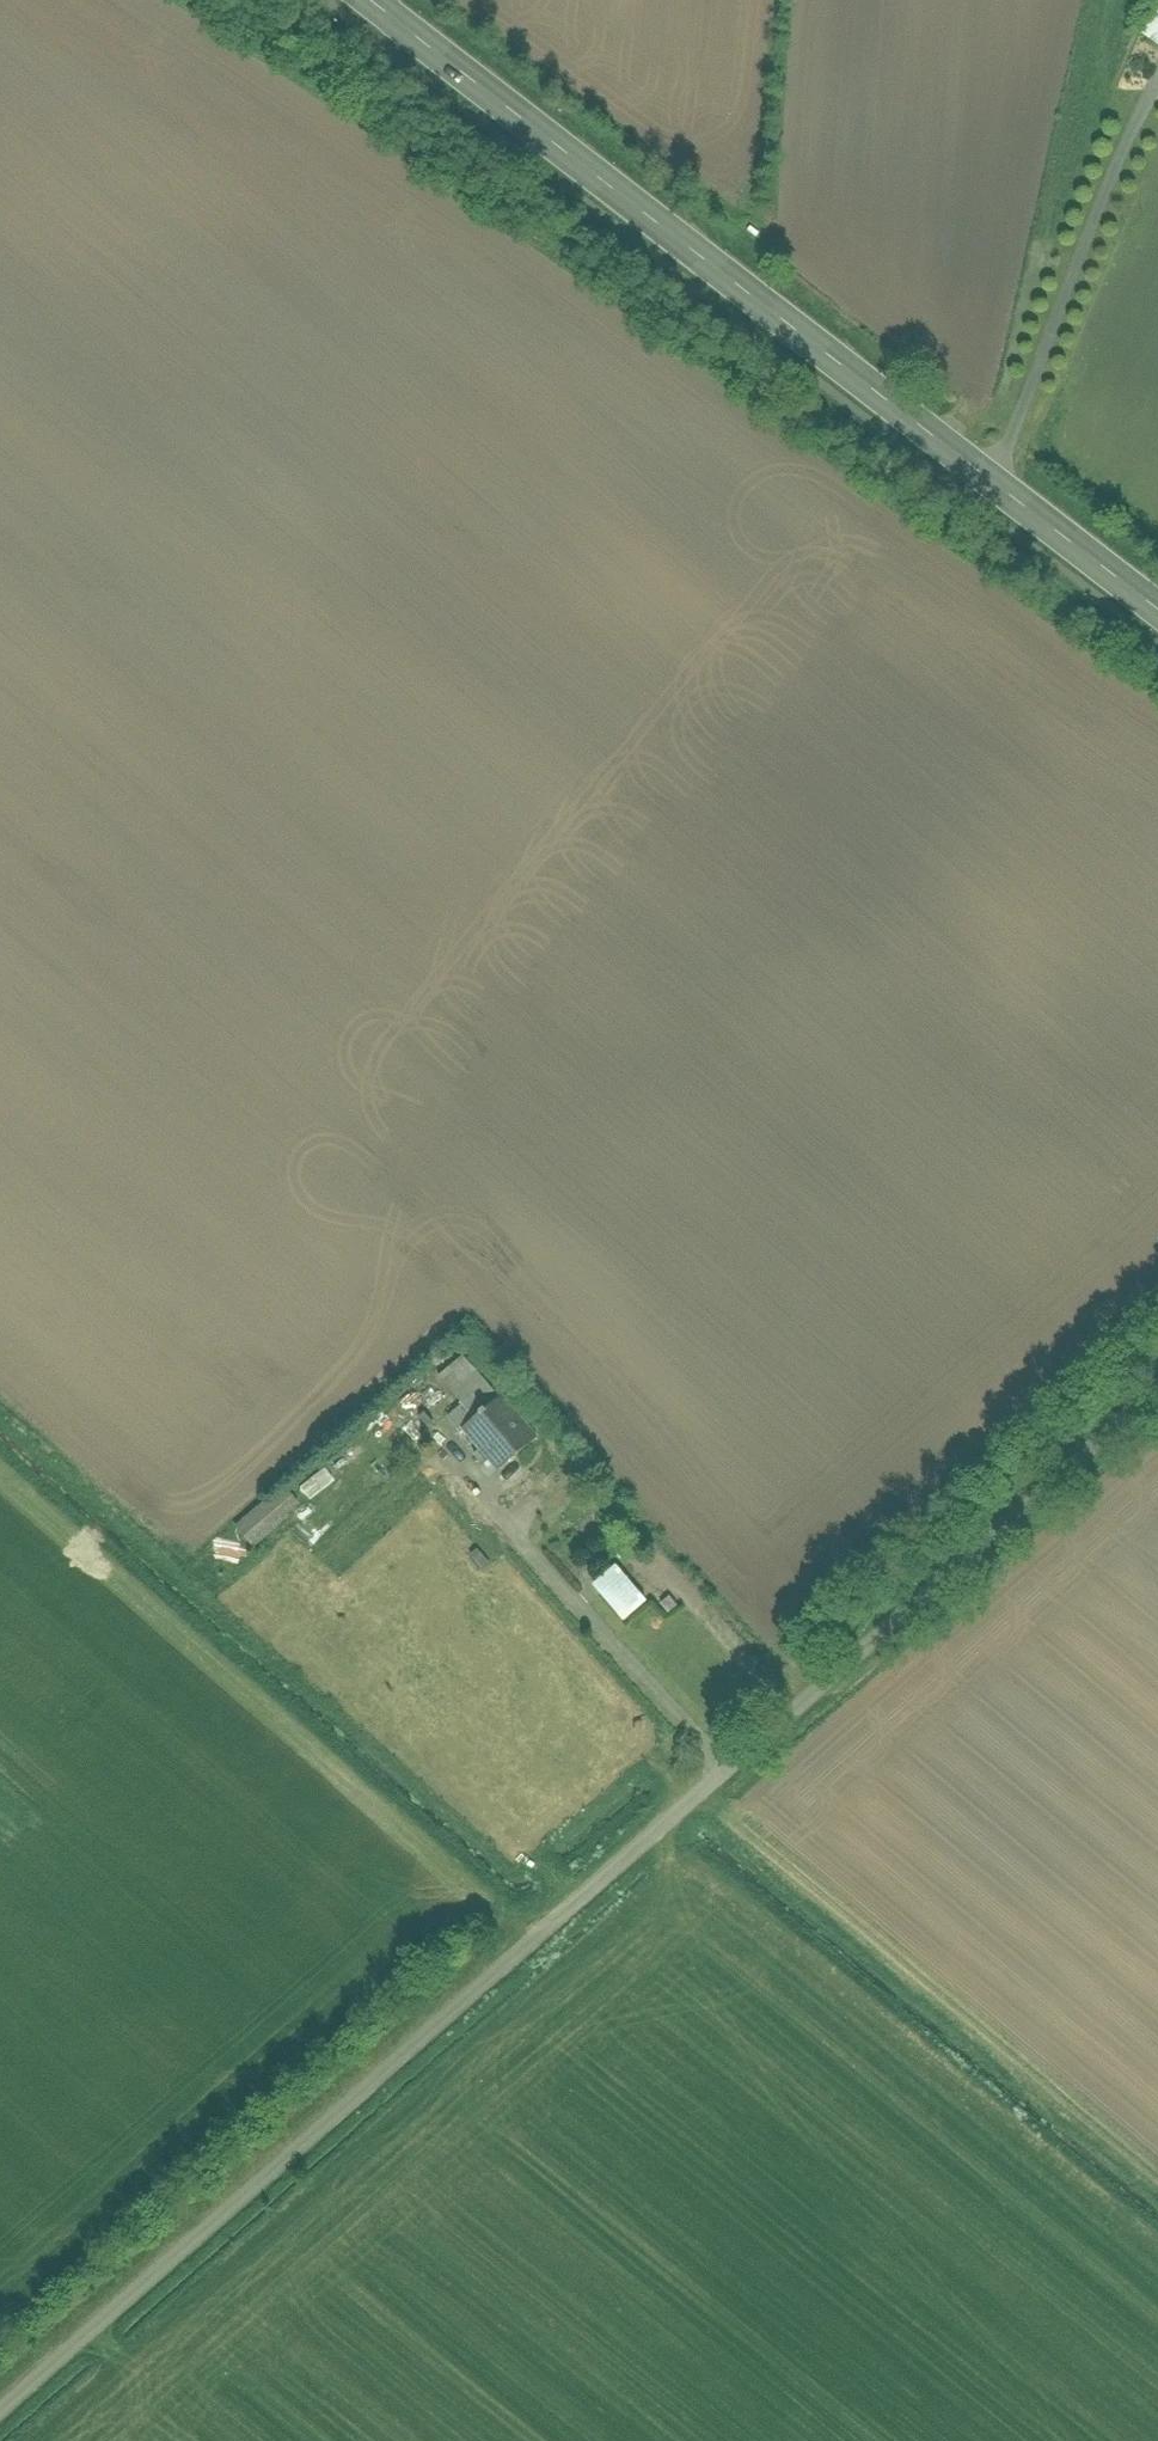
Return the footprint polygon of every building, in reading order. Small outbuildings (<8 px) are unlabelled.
[(488,1470),(531,1434),(460,1351),(437,1371),(465,1404),(446,1420),(488,1470)] [(239,1531),(254,1548),(299,1511),(284,1493),(239,1531)] [(619,1572),(598,1591),(625,1621),(646,1601),(619,1572)]
